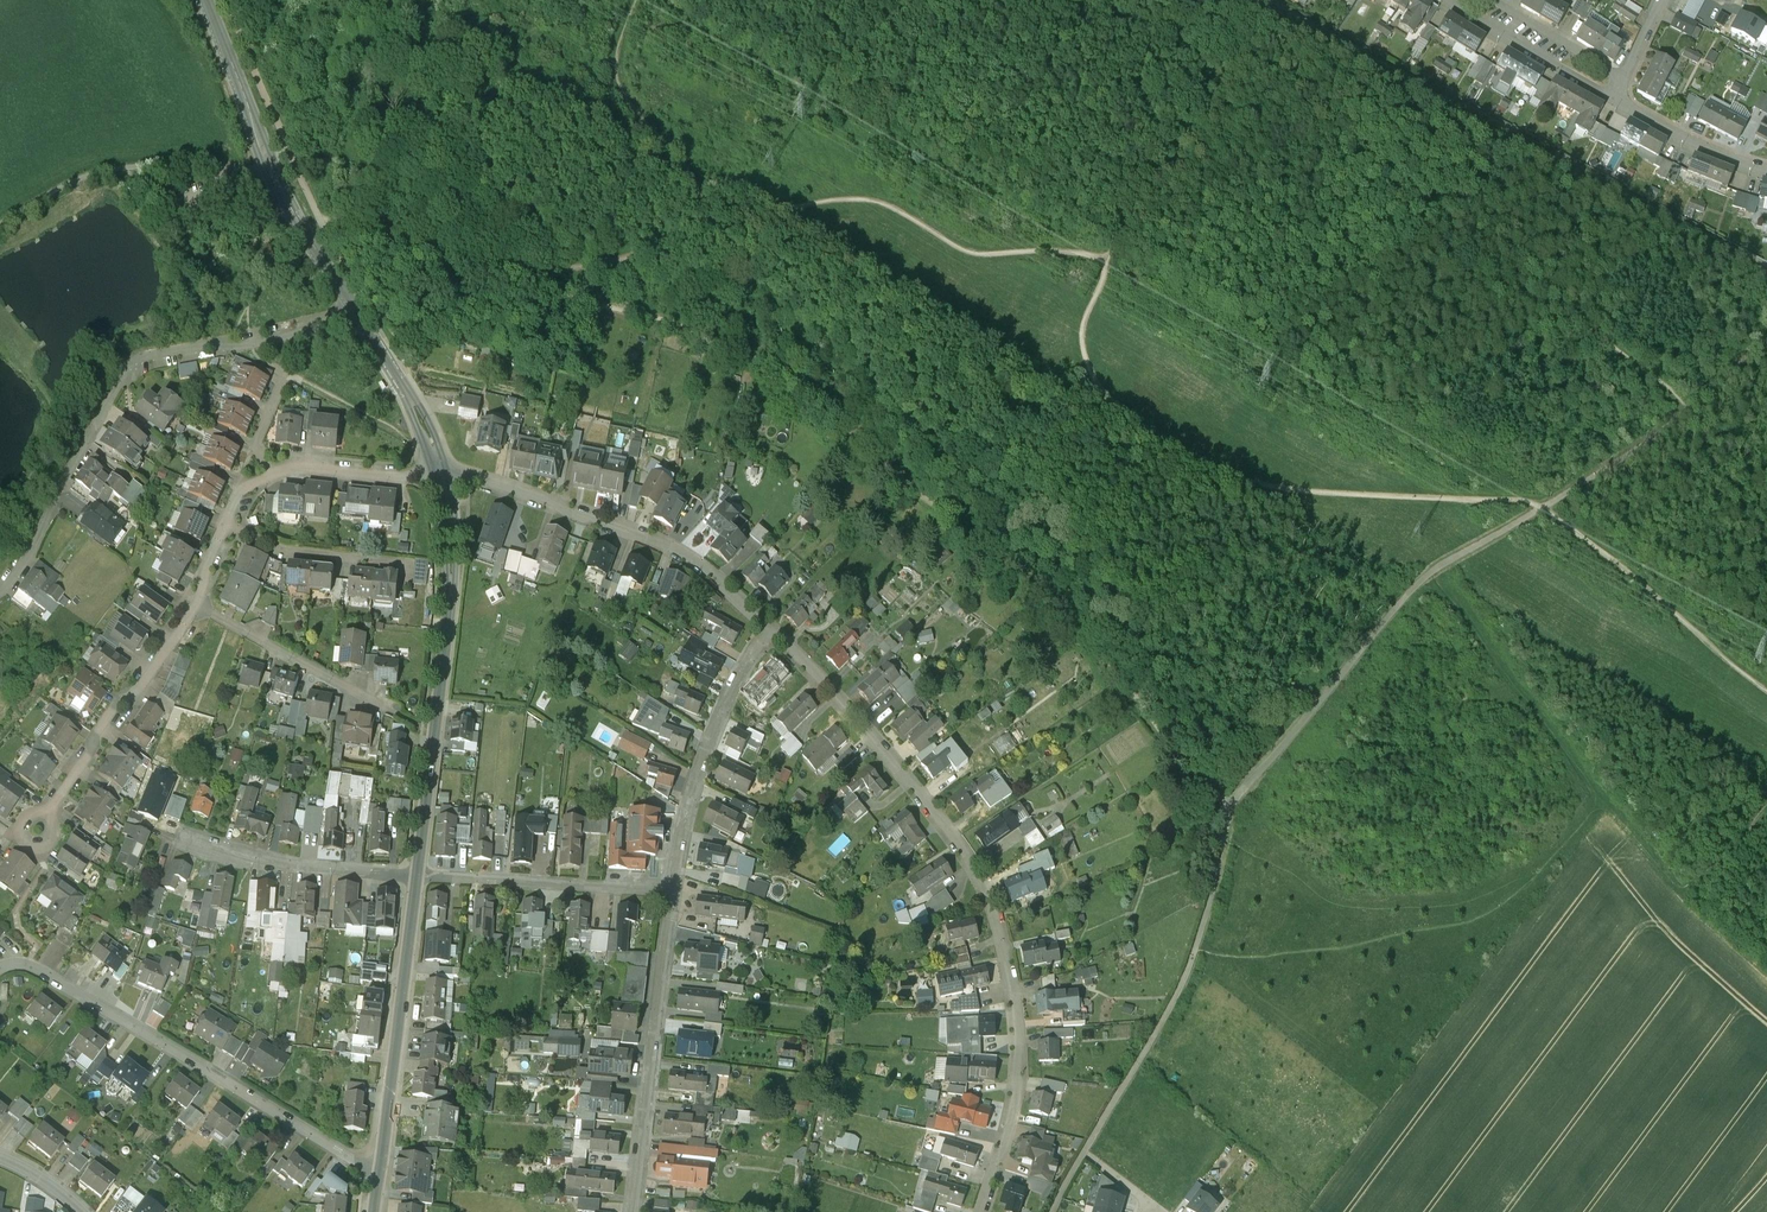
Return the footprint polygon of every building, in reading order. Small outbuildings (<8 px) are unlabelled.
[(1425,0),(1403,0),(1398,8),(1407,13),(1399,25),(1413,34),(1421,22),(1432,5),(1425,0)] [(1521,6),(1539,17),(1549,0),(1524,0),(1521,6)] [(1539,17),(1557,28),(1568,10),(1559,5),(1562,0),(1549,0),(1539,17)] [(1694,23),(1705,0),(1689,0),(1681,16),(1694,23)] [(1641,10),(1628,1),(1624,7),(1638,15),(1641,10)] [(1623,7),(1617,3),(1612,10),(1619,14),(1623,7)] [(1432,5),(1421,22),(1427,26),(1438,8),(1432,5)] [(1638,16),(1623,7),(1619,14),(1633,23),(1638,16)] [(1764,27),(1754,22),(1740,14),(1730,32),(1754,45),(1764,27)] [(1467,26),(1449,15),(1438,33),(1456,44),(1467,26)] [(1681,16),(1678,15),(1671,27),(1690,37),(1697,24),(1694,23),(1681,16)] [(1758,15),(1754,22),(1764,27),(1766,29),(1766,20),(1758,15)] [(1606,34),(1588,22),(1577,40),(1595,51),(1606,34)] [(1385,27),(1379,23),(1375,30),(1381,34),(1385,27)] [(1485,38),(1467,26),(1456,44),(1474,55),(1485,38)] [(1392,32),(1385,27),(1381,34),(1388,38),(1392,32)] [(1619,33),(1610,27),(1606,34),(1595,51),(1613,63),(1624,45),(1615,39),(1619,33)] [(1409,55),(1418,59),(1426,41),(1417,37),(1409,55)] [(1693,53),(1686,49),(1683,57),(1690,60),(1693,53)] [(1526,62),(1507,51),(1497,69),(1505,74),(1499,84),(1509,90),(1515,80),(1526,62)] [(1701,57),(1693,53),(1690,60),(1697,64),(1701,57)] [(1674,65),(1656,56),(1647,75),(1664,84),(1674,65)] [(1444,64),(1437,60),(1433,67),(1440,71),(1444,64)] [(1544,72),(1526,62),(1515,80),(1533,90),(1544,72)] [(1450,68),(1444,64),(1440,71),(1446,75),(1450,68)] [(1664,84),(1647,75),(1637,94),(1654,103),(1664,84)] [(1556,79),(1540,108),(1551,114),(1557,104),(1575,114),(1585,96),(1556,79)] [(1741,87),(1734,83),(1731,91),(1737,94),(1741,87)] [(1748,91),(1741,87),(1737,94),(1744,98),(1748,91)] [(1689,95),(1680,112),(1687,115),(1696,99),(1689,95)] [(1603,106),(1585,96),(1575,114),(1581,117),(1575,128),(1587,135),(1603,106)] [(1696,99),(1687,115),(1695,120),(1704,103),(1696,99)] [(1510,104),(1503,100),(1499,107),(1506,111),(1510,104)] [(1726,115),(1707,105),(1699,121),(1718,132),(1726,115)] [(1745,125),(1726,115),(1718,132),(1737,142),(1745,125)] [(1630,121),(1621,138),(1639,149),(1649,131),(1630,121)] [(1764,121),(1755,137),(1766,144),(1766,123),(1764,121)] [(1598,126),(1592,139),(1599,143),(1605,130),(1598,126)] [(1617,136),(1605,130),(1599,143),(1611,149),(1617,136)] [(1556,131),(1552,138),(1559,141),(1563,134),(1556,131)] [(1667,142),(1649,131),(1639,149),(1657,159),(1667,142)] [(1570,138),(1563,134),(1559,141),(1566,145),(1570,138)] [(1714,163),(1694,155),(1687,174),(1707,181),(1714,163)] [(1734,171),(1714,163),(1707,181),(1726,189),(1734,171)] [(1621,165),(1617,172),(1624,176),(1628,169),(1621,165)] [(1635,173),(1628,169),(1624,176),(1631,180),(1635,173)] [(1763,181),(1759,200),(1766,201),(1766,182),(1763,181)] [(1645,194),(1654,199),(1659,191),(1649,186),(1645,194)] [(1698,203),(1691,201),(1688,208),(1695,211),(1698,203)] [(1705,206),(1698,203),(1695,211),(1702,214),(1705,206)] [(478,368),(487,369),(490,356),(481,354),(478,368)] [(256,364),(235,356),(232,362),(242,366),(253,371),(256,364)] [(182,376),(201,374),(199,360),(181,362),(182,376)] [(253,371),(242,366),(237,377),(265,389),(269,378),(253,371)] [(265,389),(237,377),(233,388),(244,393),(260,400),(265,389)] [(233,388),(226,385),(223,392),(241,399),(244,393),(233,388)] [(241,399),(223,392),(221,398),(227,401),(238,405),(241,399)] [(166,393),(160,401),(153,401),(152,403),(146,399),(138,411),(151,420),(150,422),(155,426),(157,424),(164,430),(175,416),(173,414),(181,404),(166,393)] [(238,405),(227,401),(223,412),(250,424),(255,412),(238,405)] [(478,405),(465,402),(462,417),(476,420),(478,405)] [(250,424),(223,412),(218,423),(229,428),(245,434),(250,424)] [(301,420),(279,418),(277,438),(287,439),(286,444),(298,445),(301,420)] [(339,420),(317,418),(314,446),(336,449),(339,420)] [(218,423),(210,419),(207,426),(226,434),(229,428),(218,423)] [(134,427),(129,424),(126,425),(126,423),(123,421),(118,428),(117,428),(113,432),(138,450),(146,439),(146,438),(141,434),(134,429),(134,427)] [(505,425),(483,421),(478,448),(500,453),(505,425)] [(520,426),(512,424),(510,438),(517,440),(520,426)] [(226,434),(207,426),(205,432),(212,435),(224,440),(226,434)] [(163,440),(146,428),(141,434),(146,438),(146,439),(158,447),(163,440)] [(641,456),(647,430),(638,428),(632,454),(641,456)] [(571,445),(571,448),(580,450),(583,432),(574,430),(571,445)] [(138,450),(113,432),(109,439),(107,439),(103,444),(105,445),(114,452),(133,465),(142,453),(138,450)] [(224,440),(212,435),(207,447),(235,458),(239,447),(224,440)] [(539,447),(516,443),(511,468),(534,473),(539,447)] [(571,445),(563,444),(562,453),(563,453),(562,458),(568,459),(571,448),(571,445)] [(114,452),(105,445),(102,448),(112,455),(114,452)] [(549,447),(540,446),(539,447),(534,473),(558,478),(562,458),(563,453),(562,453),(552,451),(549,447)] [(235,458),(207,447),(202,457),(215,463),(230,469),(235,458)] [(202,457),(193,453),(190,460),(211,469),(212,469),(215,463),(202,457)] [(604,458),(577,453),(571,485),(597,490),(604,458)] [(105,463),(94,454),(90,459),(101,468),(105,463)] [(628,459),(604,455),(604,458),(597,490),(621,494),(628,459)] [(105,475),(107,472),(101,468),(90,459),(83,469),(104,485),(109,479),(105,475)] [(211,469),(190,460),(187,467),(197,471),(197,470),(208,475),(211,469)] [(104,485),(83,469),(75,480),(90,491),(92,492),(89,496),(95,501),(98,497),(107,504),(115,493),(104,485)] [(208,475),(197,470),(197,471),(193,482),(220,493),(225,482),(208,475)] [(672,483),(653,473),(646,487),(641,496),(642,497),(659,506),(667,493),(672,483)] [(127,489),(111,476),(109,479),(104,485),(121,498),(129,504),(135,509),(148,493),(133,482),(127,489)] [(90,491),(75,480),(70,487),(84,497),(90,491)] [(220,493),(193,482),(188,492),(198,497),(216,504),(220,493)] [(332,485),(306,482),(305,489),(303,510),(314,511),(313,516),(328,517),(332,485)] [(646,487),(633,485),(629,506),(637,508),(642,497),(641,496),(646,487)] [(734,495),(722,485),(718,500),(724,505),(734,495)] [(305,489),(282,486),(279,508),(290,510),(289,512),(303,514),(303,510),(305,489)] [(188,492),(179,488),(176,495),(185,499),(195,503),(198,497),(188,492)] [(372,489),(360,488),(357,490),(357,492),(349,491),(348,494),(347,509),(353,509),(352,516),(361,517),(361,515),(369,516),(372,489)] [(395,492),(372,489),(369,516),(369,521),(392,523),(393,515),(395,492)] [(348,494),(338,493),(336,514),(342,515),(343,508),(347,509),(348,494)] [(686,503),(667,493),(659,506),(654,517),(673,527),(686,503)] [(275,495),(266,494),(265,510),(273,511),(275,495)] [(129,504),(121,498),(118,501),(126,508),(129,504)] [(195,503),(185,499),(179,512),(182,514),(196,520),(202,506),(195,503)] [(738,517),(724,505),(708,525),(722,536),(712,548),(728,561),(746,540),(737,532),(747,520),(740,514),(738,517)] [(123,525),(97,506),(91,513),(88,511),(85,511),(83,513),(84,516),(87,519),(84,524),(110,543),(123,525)] [(510,513),(492,507),(485,529),(489,531),(485,542),(499,547),(510,513)] [(83,513),(78,520),(84,524),(87,519),(84,516),(83,513)] [(196,520),(182,514),(175,529),(199,539),(206,524),(196,520)] [(400,516),(393,515),(392,523),(391,532),(399,533),(400,516)] [(567,534),(547,527),(540,548),(544,550),(539,562),(555,567),(567,534)] [(413,529),(401,529),(401,537),(412,537),(413,529)] [(183,540),(163,531),(161,537),(168,541),(169,540),(180,546),(183,540)] [(180,546),(169,540),(168,541),(163,552),(165,553),(188,565),(194,553),(180,546)] [(760,554),(742,574),(755,587),(759,584),(771,571),(765,565),(777,553),(767,543),(758,552),(760,554)] [(615,551),(596,544),(588,566),(607,574),(615,551)] [(267,557),(245,548),(234,573),(260,584),(263,585),(268,571),(262,569),(267,557)] [(522,554),(510,551),(505,571),(518,574),(521,558),(522,554)] [(188,565),(165,553),(160,563),(163,565),(159,573),(171,579),(179,583),(188,565)] [(416,556),(415,581),(426,582),(427,557),(416,556)] [(282,564),(267,557),(262,569),(268,571),(280,577),(282,566),(282,564)] [(650,565),(630,557),(621,576),(641,585),(650,565)] [(530,561),(521,558),(518,574),(517,575),(525,577),(530,561)] [(51,569),(38,560),(33,568),(45,577),(51,569)] [(313,565),(298,564),(295,565),(295,568),(288,567),(286,586),(287,586),(297,587),(300,585),(311,586),(313,565)] [(330,567),(313,565),(311,586),(317,587),(319,589),(329,590),(329,592),(330,592),(332,579),(332,570),(330,567)] [(280,577),(279,591),(286,592),(287,586),(286,586),(288,567),(282,566),(280,577)] [(759,584),(772,597),(789,580),(775,567),(771,571),(759,584)] [(45,577),(33,568),(25,578),(40,589),(47,579),(45,577)] [(374,571),(355,569),(354,580),(352,594),(353,594),(371,596),(374,574),(374,571)] [(384,575),(374,574),(371,596),(371,599),(393,601),(396,573),(384,572),(384,575)] [(688,580),(667,572),(658,595),(679,603),(688,580)] [(171,579),(159,573),(155,579),(167,586),(171,579)] [(260,584),(234,573),(220,600),(245,613),(260,584)] [(40,589),(25,578),(18,588),(32,599),(40,589)] [(151,586),(138,579),(133,586),(144,593),(145,591),(147,592),(151,586)] [(342,579),(332,579),(330,592),(329,592),(329,594),(333,594),(332,604),(340,605),(341,595),(342,579)] [(354,580),(342,579),(341,595),(353,597),(353,594),(352,594),(354,580)] [(611,585),(603,582),(598,597),(606,600),(611,585)] [(619,588),(611,585),(606,600),(613,602),(619,588)] [(816,586),(785,616),(798,629),(809,619),(808,618),(818,609),(815,606),(826,597),(816,586)] [(32,599),(18,588),(12,596),(24,605),(32,599)] [(147,592),(145,591),(144,593),(138,601),(137,601),(136,602),(137,603),(135,607),(133,609),(143,616),(151,621),(153,622),(155,621),(156,620),(156,618),(157,619),(166,605),(155,597),(154,598),(147,592)] [(721,600),(713,594),(710,599),(718,604),(721,600)] [(403,602),(393,601),(391,617),(401,618),(403,602)] [(143,616),(133,609),(135,607),(129,603),(124,611),(139,622),(143,616)] [(857,606),(849,615),(863,627),(871,618),(857,606)] [(277,609),(269,608),(261,622),(275,629),(277,609)] [(728,621),(707,609),(702,618),(724,630),(724,629),(728,621)] [(935,617),(919,620),(921,632),(937,629),(935,617)] [(146,635),(122,619),(111,635),(110,637),(120,643),(134,652),(146,635)] [(741,629),(728,621),(724,629),(724,630),(720,637),(733,644),(741,629)] [(120,643),(110,637),(111,635),(105,631),(100,638),(114,648),(116,649),(120,643)] [(851,632),(826,657),(839,670),(849,660),(849,659),(854,654),(849,649),(858,640),(851,632)] [(365,636),(344,633),(341,667),(361,669),(363,656),(365,636)] [(892,635),(881,645),(889,653),(900,642),(892,635)] [(708,645),(693,636),(688,646),(704,654),(708,645)] [(614,647),(621,654),(631,643),(624,637),(614,647)] [(100,638),(95,644),(101,648),(101,647),(110,653),(114,648),(100,638)] [(628,646),(624,656),(635,661),(639,651),(628,646)] [(704,654),(688,646),(680,663),(715,680),(723,664),(704,654)] [(110,653),(101,647),(101,648),(96,654),(95,653),(88,664),(113,682),(122,669),(122,668),(124,667),(124,665),(124,663),(110,653)] [(191,658),(178,653),(175,659),(188,665),(191,658)] [(399,654),(379,653),(378,658),(379,658),(378,663),(376,676),(376,682),(396,684),(399,654)] [(370,657),(363,656),(361,669),(360,674),(368,675),(370,657)] [(378,658),(370,657),(368,675),(376,676),(378,663),(379,658),(378,658)] [(188,665),(175,659),(172,667),(185,672),(188,665)] [(261,667),(252,665),(253,664),(244,662),(240,681),(250,683),(249,684),(259,687),(259,685),(263,672),(264,667),(261,666),(261,667)] [(773,663),(750,686),(753,690),(764,700),(787,677),(773,663)] [(886,664),(857,690),(869,703),(898,678),(886,664)] [(185,672),(172,667),(169,674),(182,679),(185,672)] [(96,678),(84,670),(79,678),(81,679),(91,685),(96,678)] [(289,674),(280,671),(274,692),(293,697),(298,678),(289,675),(289,674)] [(271,674),(263,672),(259,685),(267,687),(271,674)] [(182,679),(169,674),(166,681),(180,686),(182,679)] [(91,685),(81,679),(70,696),(84,706),(82,708),(91,715),(105,695),(91,685)] [(180,686),(166,681),(163,688),(177,698),(181,687),(180,686)] [(705,698),(679,688),(680,687),(669,682),(665,694),(679,700),(676,707),(697,716),(705,698)] [(908,682),(895,692),(905,705),(918,694),(908,682)] [(764,700),(753,690),(748,696),(762,710),(767,704),(764,700)] [(334,697),(311,692),(308,703),(307,712),(308,713),(314,714),(314,715),(329,718),(334,697)] [(175,703),(160,694),(149,709),(161,717),(160,718),(167,722),(175,703)] [(804,694),(777,720),(789,733),(817,708),(804,694)] [(670,711),(649,698),(643,707),(653,710),(652,714),(667,719),(670,711)] [(301,702),(292,700),(289,716),(298,718),(301,702)] [(308,703),(301,702),(298,718),(297,721),(306,723),(308,713),(307,712),(308,703)] [(919,702),(891,726),(903,740),(924,723),(918,716),(926,710),(919,702)] [(66,716),(53,706),(48,714),(54,719),(55,718),(62,723),(66,716)] [(145,706),(125,736),(139,745),(140,744),(145,748),(153,737),(151,736),(156,729),(154,727),(160,718),(161,717),(149,709),(145,706)] [(690,736),(664,727),(667,719),(652,714),(653,710),(643,707),(633,725),(661,736),(660,738),(671,742),(669,748),(683,753),(690,736)] [(337,717),(329,764),(341,766),(345,744),(344,744),(348,718),(337,717)] [(365,718),(358,717),(358,718),(348,717),(348,718),(344,744),(345,744),(369,748),(370,748),(374,726),(375,721),(365,719),(365,718)] [(62,723),(55,718),(54,719),(47,729),(49,730),(48,731),(49,732),(43,741),(42,742),(52,749),(61,756),(77,734),(62,723)] [(936,718),(909,741),(910,743),(915,748),(916,749),(923,742),(924,743),(943,727),(942,725),(937,720),(936,718)] [(473,722),(454,720),(451,741),(467,742),(468,733),(472,733),(473,722)] [(381,726),(374,726),(370,748),(369,748),(368,756),(377,757),(381,726)] [(834,726),(803,754),(809,761),(810,762),(818,755),(830,744),(835,750),(847,740),(834,726)] [(747,735),(734,729),(726,746),(729,747),(741,753),(749,737),(749,736),(747,735)] [(764,737),(750,729),(747,735),(749,736),(749,737),(761,743),(764,737)] [(405,735),(392,734),(392,742),(404,743),(405,735)] [(792,735),(780,747),(790,757),(802,746),(792,735)] [(649,745),(627,736),(621,750),(643,758),(649,745)] [(43,741),(39,738),(34,745),(48,755),(52,749),(42,742),(43,741)] [(404,743),(392,742),(391,746),(390,746),(387,774),(405,776),(408,748),(404,747),(404,743)] [(48,755),(34,745),(30,752),(33,754),(44,761),(48,755)] [(741,753),(729,747),(726,754),(737,760),(741,753)] [(140,763),(119,748),(109,762),(130,776),(140,763)] [(946,748),(923,764),(933,779),(945,770),(941,763),(951,756),(946,748)] [(44,761),(33,754),(18,777),(38,790),(53,768),(44,761)] [(818,755),(810,762),(809,761),(807,763),(812,769),(822,760),(818,755)] [(109,762),(108,761),(98,775),(110,783),(121,791),(130,776),(109,762)] [(754,777),(725,762),(717,778),(746,793),(754,777)] [(677,772),(650,764),(647,774),(660,778),(657,786),(672,790),(677,772)] [(889,791),(868,766),(840,789),(848,798),(864,784),(872,794),(870,796),(871,798),(874,796),(877,800),(889,791)] [(770,777),(757,770),(754,777),(767,783),(770,777)] [(4,785),(9,778),(0,772),(0,782),(4,785)] [(842,772),(834,778),(839,782),(845,776),(842,772)] [(972,782),(949,799),(961,815),(973,805),(968,799),(979,791),(982,795),(996,784),(988,773),(973,784),(972,782)] [(350,777),(330,774),(326,797),(334,797),(335,786),(349,788),(350,777)] [(371,779),(350,777),(349,788),(349,794),(364,795),(363,800),(368,800),(371,779)] [(152,779),(138,814),(144,817),(157,822),(171,787),(152,779)] [(0,782),(0,818),(5,821),(13,809),(11,808),(19,795),(4,785),(0,782)] [(121,791),(110,783),(106,788),(109,791),(117,796),(121,791)] [(105,797),(93,788),(84,802),(106,818),(115,805),(116,804),(105,797)] [(207,791),(198,788),(189,814),(206,820),(210,806),(203,803),(207,791)] [(988,798),(992,806),(1011,797),(1007,789),(988,798)] [(269,820),(257,816),(256,820),(249,818),(256,793),(246,790),(235,829),(265,839),(267,830),(267,829),(269,820)] [(117,796),(109,791),(105,797),(116,804),(115,805),(117,807),(122,800),(117,796)] [(164,816),(179,822),(186,802),(172,796),(164,816)] [(334,797),(326,797),(323,812),(322,823),(326,823),(326,827),(321,827),(321,838),(325,839),(324,849),(343,850),(343,835),(342,829),(340,822),(340,814),(337,814),(338,798),(334,797)] [(412,813),(413,799),(390,797),(389,811),(412,813)] [(298,800),(288,798),(284,814),(295,816),(298,800)] [(757,811),(735,800),(730,808),(753,819),(757,811)] [(106,818),(84,802),(74,815),(86,823),(97,831),(106,818)] [(744,819),(713,804),(704,822),(735,837),(744,819)] [(868,812),(862,804),(848,815),(854,823),(868,812)] [(1020,804),(975,835),(986,851),(999,842),(997,838),(999,837),(1002,840),(1019,828),(1018,826),(1030,818),(1020,804)] [(323,810),(307,808),(304,833),(320,835),(323,810)] [(477,811),(473,859),(491,860),(492,845),(484,845),(487,812),(477,811)] [(507,812),(498,811),(497,834),(506,835),(507,812)] [(905,811),(884,827),(890,836),(900,829),(909,841),(920,832),(916,826),(917,826),(905,811)] [(138,814),(131,812),(129,819),(141,824),(144,817),(138,814)] [(657,814),(632,812),(629,854),(646,855),(654,855),(657,814)] [(1066,825),(1060,812),(1044,821),(1051,833),(1066,825)] [(295,816),(284,814),(279,842),(297,845),(300,831),(292,829),(295,816)] [(552,816),(535,815),(534,832),(551,833),(552,816)] [(603,820),(583,819),(582,826),(582,833),(607,835),(608,816),(603,815),(603,820)] [(141,824),(129,819),(126,825),(139,830),(141,824)] [(1019,828),(1025,838),(1037,830),(1031,820),(1019,828)] [(97,831),(86,823),(81,829),(93,837),(97,831)] [(139,830),(126,825),(123,834),(128,836),(117,863),(126,866),(129,859),(137,862),(149,834),(139,830)] [(383,826),(372,825),(370,853),(388,854),(389,839),(382,839),(383,826)] [(582,826),(564,825),(563,836),(562,836),(560,865),(579,866),(582,833),(582,826)] [(621,826),(611,826),(610,841),(620,842),(621,826)] [(884,827),(879,831),(885,839),(890,836),(884,827)] [(453,830),(438,830),(437,842),(453,843),(453,830)] [(920,832),(909,841),(898,849),(903,856),(925,839),(920,832)] [(524,833),(516,833),(514,861),(532,862),(534,834),(524,833)] [(75,839),(74,840),(68,849),(89,863),(98,850),(88,843),(80,837),(79,836),(77,836),(76,837),(75,838),(75,839)] [(106,846),(93,837),(88,843),(98,850),(101,852),(106,846)] [(620,842),(610,841),(609,853),(619,853),(620,842)] [(453,843),(437,842),(436,857),(454,858),(455,843),(453,843)] [(729,850),(701,845),(698,863),(726,868),(726,867),(727,857),(729,850)] [(89,863),(68,849),(62,857),(62,858),(60,859),(60,861),(60,864),(69,870),(80,877),(81,876),(89,863)] [(1047,850),(1032,857),(1038,871),(1053,865),(1047,850)] [(646,855),(630,854),(629,854),(619,853),(609,853),(608,868),(645,871),(646,855)] [(0,872),(0,882),(15,892),(13,895),(14,895),(23,882),(32,868),(12,855),(0,872)] [(941,859),(909,879),(919,895),(929,888),(925,881),(934,875),(939,882),(951,875),(941,859)] [(190,868),(173,863),(164,889),(174,892),(178,880),(185,882),(190,868)] [(80,877),(69,870),(65,876),(79,885),(83,878),(81,876),(80,877)] [(740,876),(723,873),(721,887),(737,891),(740,876)] [(1039,874),(1027,878),(1033,892),(1032,892),(1032,894),(1045,889),(1039,874)] [(119,879),(110,875),(107,882),(117,885),(119,879)] [(1026,875),(1005,883),(1012,900),(1032,892),(1033,892),(1027,878),(1026,875)] [(235,879),(216,876),(213,895),(211,910),(218,911),(229,913),(235,879)] [(757,878),(753,893),(769,897),(773,882),(757,878)] [(81,899),(52,879),(41,896),(58,908),(54,914),(49,910),(44,918),(59,928),(60,929),(77,906),(81,899)] [(29,887),(23,882),(14,895),(20,899),(29,887)] [(275,884),(256,883),(256,896),(255,914),(273,915),(275,884)] [(316,886),(297,885),(296,905),(296,917),(314,918),(316,886)] [(357,889),(338,888),(336,921),(347,922),(346,926),(360,927),(361,904),(356,904),(357,889)] [(164,892),(156,889),(149,911),(157,914),(164,892)] [(944,890),(928,900),(937,914),(953,904),(944,890)] [(396,893),(378,891),(377,906),(375,924),(377,924),(394,926),(396,893)] [(213,895),(204,893),(199,916),(210,918),(209,923),(216,925),(218,911),(211,910),(213,895)] [(447,894),(428,893),(426,931),(428,932),(436,932),(438,909),(446,909),(447,894)] [(256,896),(247,895),(246,919),(254,920),(255,914),(256,896)] [(495,898),(477,897),(475,916),(475,931),(473,949),(484,950),(485,935),(493,935),(495,898)] [(732,901),(699,897),(697,916),(744,921),(745,906),(731,904),(732,901)] [(542,900),(524,899),(522,934),(532,935),(533,914),(541,915),(542,900)] [(589,904),(571,903),(571,913),(567,913),(566,918),(571,919),(570,931),(580,931),(588,932),(589,904)] [(296,905),(289,904),(286,928),(295,929),(296,917),(296,905)] [(369,905),(361,904),(360,927),(366,927),(369,905)] [(377,906),(369,905),(366,927),(366,932),(376,933),(377,924),(375,924),(377,906)] [(77,906),(60,929),(59,928),(53,937),(70,948),(76,934),(75,932),(82,910),(77,906)] [(637,907),(618,906),(616,952),(626,953),(627,949),(628,949),(628,942),(627,942),(628,921),(637,922),(637,907)] [(331,928),(332,912),(321,912),(320,928),(331,928)] [(475,916),(468,916),(467,931),(475,931),(475,916)] [(973,919),(947,926),(950,936),(960,934),(962,940),(964,940),(965,941),(978,938),(973,919)] [(553,920),(543,920),(542,939),(552,940),(553,920)] [(8,932),(0,925),(0,942),(8,932)] [(757,926),(754,944),(767,946),(770,929),(757,926)] [(182,927),(179,937),(185,939),(183,945),(193,948),(197,931),(182,927)] [(580,931),(570,931),(569,940),(579,940),(580,931)] [(436,932),(428,932),(426,960),(450,962),(452,933),(436,932)] [(609,932),(591,932),(591,951),(606,952),(609,932)] [(113,950),(101,941),(91,955),(103,964),(113,950)] [(716,973),(719,946),(712,945),(710,943),(703,942),(700,944),(686,943),(684,961),(698,963),(697,971),(716,973)] [(1136,942),(1126,945),(1130,955),(1139,952),(1136,942)] [(1043,943),(1021,947),(1025,966),(1045,962),(1047,962),(1044,947),(1043,943)] [(1056,945),(1044,947),(1047,962),(1045,962),(1046,963),(1059,961),(1056,945)] [(195,947),(195,956),(212,955),(211,947),(195,947)] [(966,948),(952,951),(955,965),(969,961),(966,948)] [(124,958),(113,950),(103,964),(115,972),(124,958)] [(626,953),(616,952),(616,966),(626,967),(648,970),(649,954),(626,953)] [(160,969),(143,962),(139,972),(142,973),(138,983),(161,992),(168,974),(173,976),(177,966),(163,961),(160,969)] [(377,966),(364,964),(363,971),(374,972),(377,973),(377,966)] [(985,966),(970,968),(970,969),(937,975),(941,996),(962,992),(961,985),(972,983),(973,987),(989,984),(985,966)] [(1087,984),(1096,984),(1096,975),(1101,975),(1101,966),(1076,967),(1076,977),(1087,976),(1087,984)] [(344,983),(345,969),(331,967),(330,981),(344,983)] [(460,969),(440,967),(439,975),(459,976),(460,969)] [(648,970),(626,967),(622,1003),(643,1006),(648,970)] [(377,973),(374,972),(373,980),(386,982),(387,974),(377,973)] [(1054,975),(1041,977),(1042,994),(1056,993),(1054,975)] [(446,983),(428,982),(426,1002),(445,1003),(446,992),(443,992),(443,983),(446,984),(446,983)] [(742,986),(717,983),(716,992),(741,995),(742,986)] [(719,995),(680,989),(678,1008),(706,1012),(716,1014),(716,1012),(719,995)] [(932,991),(917,992),(918,1005),(932,1005),(932,991)] [(1042,994),(1036,995),(1038,1015),(1063,1013),(1073,1012),(1077,1011),(1076,991),(1056,993),(1042,994)] [(385,995),(366,992),(363,1014),(382,1016),(385,995)] [(976,993),(959,997),(961,1011),(980,1010),(976,993)] [(62,1012),(46,1001),(47,1000),(41,995),(28,1012),(36,1018),(50,1028),(62,1012)] [(166,1001),(160,997),(152,1009),(159,1013),(166,1001)] [(172,1005),(166,1001),(159,1013),(165,1017),(172,1005)] [(445,1003),(426,1002),(425,1021),(444,1022),(444,1021),(441,1021),(442,1012),(445,1013),(445,1003)] [(638,1008),(618,1006),(615,1030),(615,1031),(635,1032),(638,1008)] [(234,1027),(209,1012),(204,1019),(202,1017),(199,1018),(196,1023),(197,1025),(199,1027),(195,1034),(215,1046),(216,1044),(221,1047),(220,1049),(221,1050),(229,1036),(234,1027)] [(716,1014),(706,1012),(704,1023),(720,1025),(721,1013),(716,1012),(716,1014)] [(1073,1012),(1063,1013),(1063,1026),(1085,1025),(1084,1015),(1073,1016),(1073,1012)] [(382,1016),(363,1014),(360,1037),(354,1037),(353,1047),(372,1049),(372,1050),(378,1051),(382,1016)] [(994,1017),(966,1017),(945,1017),(946,1043),(961,1043),(968,1043),(968,1041),(980,1040),(980,1035),(994,1035),(994,1017)] [(720,1025),(704,1023),(703,1034),(710,1035),(710,1036),(720,1038),(722,1025),(720,1025)] [(91,1033),(84,1028),(66,1053),(76,1060),(82,1052),(93,1061),(97,1057),(106,1045),(91,1033)] [(615,1030),(597,1028),(596,1042),(638,1045),(639,1037),(635,1037),(635,1032),(615,1031),(615,1030)] [(1058,1029),(1039,1030),(1039,1038),(1058,1038),(1058,1029)] [(427,1031),(426,1031),(422,1062),(439,1064),(449,1065),(453,1033),(446,1032),(427,1031)] [(703,1034),(680,1031),(678,1055),(707,1058),(711,1055),(712,1050),(709,1044),(710,1036),(710,1035),(703,1034)] [(266,1038),(259,1033),(255,1039),(257,1040),(254,1045),(260,1049),(263,1044),(266,1038)] [(242,1044),(229,1036),(221,1050),(221,1049),(234,1057),(242,1044)] [(579,1041),(560,1040),(559,1055),(578,1056),(579,1041)] [(980,1040),(968,1041),(968,1043),(961,1043),(961,1053),(974,1053),(981,1054),(980,1040)] [(1058,1052),(1058,1042),(1039,1042),(1040,1061),(1058,1061),(1058,1059),(1056,1059),(1055,1052),(1058,1052)] [(257,1053),(242,1044),(234,1057),(249,1066),(251,1063),(257,1053)] [(287,1059),(263,1044),(260,1049),(257,1053),(251,1063),(265,1072),(260,1078),(271,1085),(287,1059)] [(353,1047),(352,1047),(351,1055),(352,1055),(366,1057),(371,1057),(372,1050),(372,1049),(353,1047)] [(615,1053),(592,1050),(590,1073),(628,1077),(629,1068),(632,1066),(633,1060),(630,1057),(631,1052),(616,1050),(615,1053)] [(906,1064),(919,1063),(918,1051),(905,1052),(906,1064)] [(366,1057),(352,1055),(351,1062),(365,1063),(366,1057)] [(93,1061),(86,1071),(92,1076),(97,1070),(103,1062),(97,1057),(93,1061)] [(103,1062),(97,1070),(108,1078),(117,1067),(105,1058),(103,1062)] [(974,1059),(968,1059),(968,1060),(961,1059),(948,1058),(946,1080),(980,1084),(980,1080),(994,1082),(996,1062),(974,1059)] [(147,1076),(132,1064),(126,1059),(107,1085),(107,1091),(111,1094),(116,1093),(123,1084),(135,1092),(140,1086),(147,1076)] [(439,1064),(422,1062),(421,1071),(425,1072),(424,1075),(436,1076),(438,1076),(439,1064)] [(729,1068),(709,1065),(708,1075),(728,1077),(729,1068)] [(686,1073),(672,1071),(669,1090),(696,1093),(707,1094),(708,1082),(690,1080),(689,1082),(685,1081),(686,1073)] [(424,1075),(416,1074),(413,1097),(429,1099),(434,1099),(435,1091),(434,1091),(436,1076),(424,1075)] [(184,1080),(178,1076),(165,1093),(174,1099),(173,1099),(186,1109),(189,1105),(199,1092),(184,1081),(184,1080)] [(1063,1082),(1042,1078),(1040,1087),(1061,1091),(1063,1082)] [(613,1083),(594,1082),(593,1089),(599,1090),(597,1103),(592,1102),(593,1100),(584,1100),(582,1120),(594,1121),(595,1121),(596,1113),(623,1116),(625,1098),(611,1096),(613,1083)] [(967,1087),(950,1085),(949,1092),(966,1094),(967,1087)] [(147,1091),(140,1086),(135,1092),(130,1098),(137,1103),(147,1091)] [(936,1090),(926,1089),(924,1098),(934,1100),(936,1090)] [(450,1093),(435,1091),(434,1099),(429,1099),(428,1106),(443,1108),(444,1100),(449,1100),(450,1093)] [(707,1094),(696,1093),(694,1106),(712,1108),(713,1095),(707,1094)] [(1052,1097),(1034,1093),(1030,1112),(1046,1116),(1048,1106),(1050,1106),(1052,1097)] [(364,1096),(347,1094),(346,1106),(347,1106),(359,1108),(360,1102),(363,1102),(364,1096)] [(977,1100),(964,1097),(963,1102),(953,1100),(952,1105),(949,1104),(946,1106),(945,1110),(946,1112),(949,1113),(948,1117),(939,1115),(935,1130),(954,1134),(958,1120),(985,1127),(989,1110),(975,1106),(977,1100)] [(19,1099),(8,1114),(18,1122),(21,1119),(30,1107),(19,1099)] [(196,1110),(189,1105),(186,1109),(179,1119),(185,1124),(196,1110)] [(239,1123),(217,1106),(204,1122),(226,1139),(231,1132),(239,1123)] [(363,1108),(359,1108),(347,1106),(344,1129),(364,1131),(367,1109),(363,1108)] [(428,1106),(427,1106),(424,1140),(456,1144),(460,1110),(443,1108),(428,1106)] [(712,1108),(694,1106),(692,1118),(706,1120),(706,1116),(712,1117),(713,1108),(712,1108)] [(196,1110),(185,1124),(193,1129),(202,1115),(196,1110)] [(692,1118),(666,1115),(664,1133),(703,1138),(706,1120),(692,1118)] [(18,1122),(12,1130),(18,1135),(27,1123),(21,1119),(18,1122)] [(620,1135),(605,1134),(604,1141),(592,1139),(594,1121),(582,1120),(581,1120),(578,1140),(572,1139),(570,1159),(572,1159),(586,1160),(587,1150),(618,1154),(620,1135)] [(41,1126),(29,1142),(30,1143),(31,1142),(38,1148),(37,1149),(51,1159),(63,1142),(62,1141),(62,1142),(48,1132),(41,1126)] [(1045,1130),(1032,1126),(1029,1140),(1042,1143),(1045,1130)] [(231,1132),(226,1139),(221,1145),(228,1150),(238,1137),(231,1132)] [(78,1135),(67,1150),(74,1155),(76,1152),(85,1140),(78,1135)] [(276,1151),(255,1135),(243,1151),(263,1167),(264,1168),(270,1161),(270,1160),(276,1151)] [(959,1141),(945,1137),(939,1155),(947,1158),(949,1151),(955,1153),(956,1150),(959,1141)] [(1029,1140),(1022,1138),(1018,1141),(1017,1146),(1019,1148),(1020,1148),(1018,1159),(1034,1163),(1032,1170),(1040,1172),(1053,1176),(1055,1167),(1048,1165),(1052,1146),(1042,1143),(1029,1140)] [(705,1142),(690,1141),(689,1147),(704,1149),(705,1142)] [(985,1150),(959,1141),(956,1150),(963,1152),(962,1154),(968,1156),(966,1163),(979,1167),(985,1150)] [(676,1147),(662,1145),(661,1154),(676,1156),(676,1147)] [(697,1149),(676,1147),(676,1156),(696,1158),(697,1149)] [(438,1150),(419,1149),(418,1157),(430,1158),(438,1159),(438,1150)] [(716,1151),(697,1149),(696,1158),(715,1160),(716,1151)] [(87,1161),(76,1152),(74,1155),(67,1164),(79,1172),(87,1161)] [(418,1157),(401,1154),(400,1169),(428,1173),(430,1158),(418,1157)] [(314,1171),(293,1155),(287,1163),(280,1171),(301,1187),(314,1171)] [(945,1160),(927,1155),(923,1169),(942,1174),(945,1160)] [(276,1165),(272,1170),(278,1174),(280,1171),(287,1163),(281,1158),(276,1165)] [(708,1163),(661,1158),(658,1176),(672,1178),(671,1185),(705,1189),(708,1163)] [(586,1160),(572,1159),(571,1170),(585,1171),(586,1160)] [(270,1161),(264,1168),(263,1167),(257,1175),(264,1181),(272,1170),(276,1165),(270,1160),(270,1161)] [(92,1165),(80,1181),(81,1181),(88,1186),(87,1187),(101,1197),(113,1181),(92,1165)] [(428,1173),(400,1169),(397,1190),(415,1192),(426,1193),(428,1173)] [(585,1171),(571,1170),(569,1189),(586,1191),(613,1194),(615,1175),(585,1171)] [(1040,1172),(1032,1170),(1031,1177),(1051,1184),(1053,1176),(1040,1172)] [(329,1175),(323,1183),(313,1196),(315,1196),(327,1198),(326,1207),(318,1206),(317,1211),(347,1211),(348,1200),(346,1200),(347,1197),(348,1197),(349,1189),(329,1175)] [(1097,1192),(1099,1193),(1111,1197),(1115,1186),(1101,1175),(1097,1192)] [(966,1189),(928,1177),(921,1199),(934,1203),(938,1192),(949,1195),(947,1202),(961,1206),(966,1189)] [(318,1179),(308,1192),(313,1196),(323,1183),(318,1179)] [(1007,1185),(1002,1203),(1008,1205),(1006,1211),(1008,1211),(1018,1211),(1025,1190),(1007,1185)] [(569,1189),(566,1189),(565,1198),(579,1199),(585,1199),(586,1191),(569,1189)] [(670,1191),(656,1190),(656,1197),(670,1198),(670,1191)] [(426,1193),(415,1192),(414,1202),(433,1204),(434,1194),(426,1193)] [(1095,1209),(1106,1211),(1121,1211),(1124,1200),(1111,1197),(1099,1193),(1095,1209)] [(1201,1193),(1187,1211),(1188,1211),(1214,1211),(1218,1207),(1201,1193)] [(122,1197),(111,1211),(129,1211),(134,1206),(122,1197)] [(27,1199),(25,1211),(40,1211),(41,1201),(27,1199)] [(135,1211),(162,1211),(145,1199),(135,1211)] [(579,1199),(578,1211),(581,1211),(599,1211),(600,1200),(585,1199),(579,1199)] [(671,1202),(656,1200),(655,1209),(670,1211),(671,1202)] [(915,1201),(913,1207),(928,1211),(931,1211),(933,1206),(915,1201)]
